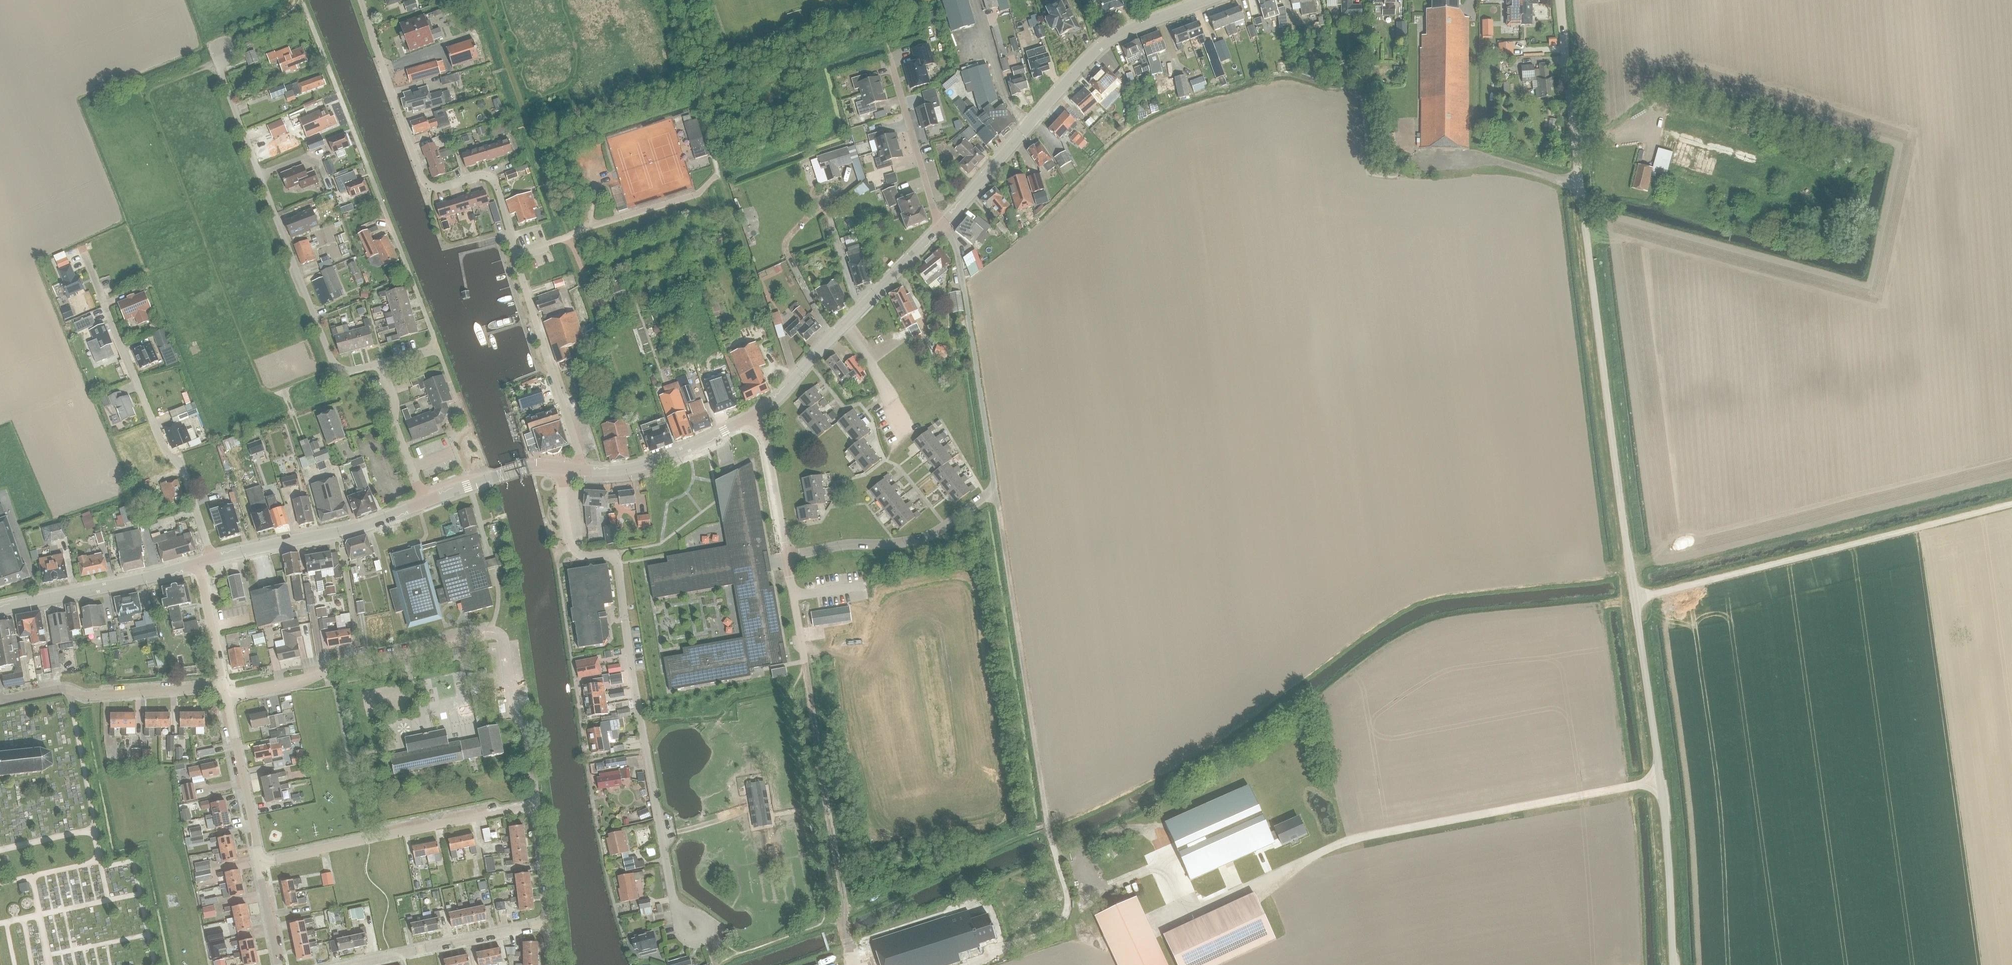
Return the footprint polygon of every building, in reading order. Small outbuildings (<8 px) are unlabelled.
[(407,13),(419,9),(416,0),(413,0),(404,3),(407,13)] [(974,25),(967,0),(942,0),(951,32),(974,25)] [(986,10),(998,7),(998,8),(999,12),(1010,9),(1008,5),(1007,0),(983,0),(986,10)] [(1061,0),(1045,8),(1050,18),(1046,20),(1052,31),(1056,29),(1061,37),(1074,31),(1075,33),(1080,30),(1074,17),(1073,17),(1069,11),(1071,11),(1065,0),(1062,1),(1061,0)] [(1123,8),(1120,0),(1088,0),(1090,5),(1096,3),(1100,15),(1123,8)] [(1259,1),(1264,20),(1278,16),(1279,27),(1288,26),(1285,7),(1277,9),(1274,0),(1260,0),(1259,1)] [(1317,13),(1315,0),(1299,0),(1300,3),(1301,8),(1302,16),(1317,13)] [(1361,17),(1361,6),(1352,6),(1352,0),(1337,0),(1337,6),(1342,5),(1342,17),(1361,17)] [(1394,16),(1394,7),(1393,7),(1393,0),(1375,0),(1375,8),(1382,7),(1382,16),(1394,16)] [(1468,18),(1464,18),(1458,10),(1457,10),(1458,0),(1432,0),(1431,10),(1426,9),(1426,35),(1421,35),(1421,48),(1420,48),(1420,99),(1421,99),(1421,148),(1468,149),(1468,18)] [(1512,9),(1508,9),(1508,25),(1512,25),(1520,25),(1520,0),(1506,0),(1506,5),(1512,5),(1512,9)] [(1537,5),(1537,0),(1520,0),(1520,25),(1532,25),(1532,5),(1537,5)] [(1234,24),(1245,20),(1240,8),(1225,13),(1233,35),(1237,33),(1234,24)] [(937,11),(927,13),(929,24),(939,21),(937,11)] [(1229,36),(1233,35),(1225,13),(1209,19),(1214,31),(1225,27),(1229,36)] [(431,32),(425,15),(400,24),(410,52),(435,44),(434,41),(442,38),(439,29),(431,32)] [(1406,21),(1396,21),(1397,36),(1407,36),(1406,21)] [(1482,21),(1482,37),(1490,37),(1490,21),(1482,21)] [(1206,43),(1206,41),(1199,23),(1185,28),(1190,40),(1197,37),(1200,45),(1206,43)] [(1254,24),(1246,26),(1250,37),(1257,35),(1254,24)] [(1042,26),(1033,29),(1037,40),(1045,37),(1042,26)] [(1181,43),(1190,40),(1185,28),(1172,33),(1179,51),(1184,49),(1181,43)] [(1157,54),(1166,50),(1164,47),(1160,34),(1157,33),(1140,39),(1144,51),(1145,51),(1150,65),(1152,75),(1162,73),(1160,63),(1157,54)] [(1012,52),(1017,51),(1014,38),(1008,40),(1012,52)] [(1548,38),(1548,47),(1557,46),(1557,38),(1548,38)] [(474,40),(447,49),(453,68),(480,60),(474,40)] [(1140,59),(1142,65),(1146,63),(1147,63),(1138,40),(1131,43),(1131,44),(1122,48),(1127,58),(1125,59),(1128,64),(1140,59)] [(1225,40),(1214,44),(1221,62),(1231,58),(1225,40)] [(1497,44),(1497,56),(1514,56),(1513,44),(1497,44)] [(911,89),(928,84),(923,66),(933,64),(928,45),(913,50),(916,62),(905,65),(911,89)] [(278,61),(279,61),(284,75),(298,69),(297,65),(308,61),(303,47),(291,52),(290,47),(276,53),(278,61)] [(1047,65),(1050,64),(1044,47),(1026,53),(1033,79),(1041,76),(1040,73),(1049,71),(1047,65)] [(1216,50),(1207,54),(1210,61),(1212,61),(1214,66),(1220,63),(1218,58),(1216,50)] [(255,51),(245,55),(249,65),(259,61),(255,51)] [(271,64),(275,62),(278,61),(276,53),(268,56),(271,64)] [(1010,70),(1007,58),(1000,60),(1003,72),(1010,70)] [(1018,61),(1020,66),(1012,69),(1014,76),(1009,77),(1010,82),(1008,83),(1012,96),(1020,94),(1019,92),(1027,89),(1023,74),(1025,73),(1023,66),(1024,65),(1022,60),(1018,61)] [(411,83),(412,83),(440,75),(437,63),(408,71),(411,83)] [(1143,74),(1150,71),(1146,63),(1142,65),(1140,66),(1143,74)] [(1550,89),(1553,88),(1552,77),(1548,78),(1547,64),(1539,64),(1540,70),(1541,78),(1537,78),(1538,89),(1536,89),(1536,99),(1551,98),(1550,89)] [(989,65),(964,72),(967,83),(972,82),(974,91),(980,111),(981,113),(982,113),(984,111),(986,114),(984,115),(992,125),(988,128),(994,134),(997,132),(999,135),(1015,122),(999,102),(989,65)] [(1522,82),(1532,81),(1533,89),(1536,89),(1538,89),(1537,78),(1541,78),(1540,70),(1534,70),(1533,65),(1521,66),(1522,82)] [(1100,105),(1121,84),(1117,80),(1113,76),(1105,67),(1089,83),(1096,90),(1091,95),(1098,103),(1100,105)] [(1113,76),(1117,80),(1122,76),(1118,72),(1113,76)] [(462,73),(445,75),(446,83),(463,81),(462,73)] [(1134,81),(1132,73),(1126,74),(1128,83),(1131,82),(1134,81)] [(862,95),(882,89),(880,83),(882,83),(880,77),(868,80),(866,75),(852,79),(855,90),(860,88),(862,95)] [(298,82),(292,85),(294,91),(292,91),(294,96),(326,84),(323,76),(299,85),(298,82)] [(1179,98),(1189,96),(1185,76),(1175,78),(1179,98)] [(1191,82),(1195,92),(1207,88),(1203,78),(1191,82)] [(951,87),(947,82),(942,86),(946,91),(951,87)] [(968,93),(974,91),(972,82),(967,83),(966,84),(968,93)] [(284,85),(269,91),(272,99),(285,94),(285,93),(287,93),(285,87),(284,85)] [(285,87),(287,93),(292,91),(294,91),(292,85),(285,87)] [(412,111),(413,114),(443,104),(440,95),(429,98),(426,87),(402,94),(404,99),(401,100),(404,110),(407,109),(408,112),(412,111)] [(1098,103),(1091,95),(1085,88),(1070,101),(1083,116),(1098,103)] [(882,89),(862,95),(864,101),(856,103),(860,116),(877,111),(875,104),(886,100),(885,94),(883,94),(882,89)] [(499,97),(492,99),(495,108),(502,106),(499,97)] [(923,129),(935,125),(937,125),(932,109),(940,107),(937,97),(924,100),(926,106),(917,109),(923,129)] [(953,105),(970,127),(977,135),(977,136),(986,146),(999,135),(997,132),(994,134),(988,128),(992,125),(984,115),(983,114),(981,115),(980,116),(973,107),(968,99),(963,103),(962,102),(960,99),(953,105)] [(332,112),(328,114),(326,108),(300,120),(308,137),(337,123),(332,112)] [(444,109),(433,112),(435,119),(435,120),(437,127),(437,128),(449,125),(444,109)] [(885,110),(874,114),(876,120),(887,116),(885,110)] [(1070,127),(1075,122),(1065,112),(1057,121),(1070,133),(1073,130),(1070,127)] [(708,155),(702,137),(697,120),(691,121),(690,116),(683,118),(685,123),(690,141),(695,159),(708,155)] [(427,118),(410,122),(413,135),(430,130),(430,129),(437,127),(435,120),(428,122),(428,121),(427,118)] [(1089,119),(1085,123),(1089,128),(1093,124),(1089,119)] [(285,127),(282,120),(267,127),(270,134),(285,127)] [(960,121),(954,123),(955,130),(962,129),(960,121)] [(1067,137),(1070,133),(1057,121),(1049,130),(1059,139),(1064,134),(1067,137)] [(476,129),(478,136),(485,134),(483,127),(476,129)] [(976,135),(969,127),(952,142),(957,148),(955,149),(965,159),(959,165),(969,174),(985,157),(975,148),(975,149),(968,142),(976,135)] [(878,151),(898,146),(896,140),(898,140),(896,134),(884,137),(883,131),(868,136),(870,142),(875,140),(878,151)] [(1075,132),(1073,136),(1078,141),(1081,137),(1075,132)] [(346,133),(329,140),(334,153),(336,152),(344,149),(351,146),(346,133)] [(322,141),(321,136),(310,140),(306,142),(310,152),(314,151),(325,147),(324,146),(324,145),(323,141),(322,141)] [(1073,136),(1070,139),(1071,140),(1075,144),(1078,141),(1073,136)] [(498,144),(494,146),(498,159),(507,156),(507,154),(513,152),(508,139),(497,143),(498,144)] [(1082,151),(1087,144),(1082,140),(1076,146),(1082,151)] [(434,142),(420,147),(424,158),(426,157),(428,162),(441,158),(438,147),(436,148),(434,142)] [(1047,172),(1056,166),(1051,160),(1039,143),(1035,146),(1027,151),(1039,168),(1043,165),(1047,172)] [(489,145),(477,149),(481,162),(487,160),(487,162),(498,159),(494,146),(489,147),(489,145)] [(898,146),(878,151),(880,158),(875,159),(878,170),(893,166),(891,160),(903,157),(901,151),(900,151),(898,146)] [(819,158),(810,161),(819,185),(830,182),(843,177),(840,167),(852,163),(847,148),(819,158)] [(467,154),(462,156),(466,170),(476,167),(475,164),(481,162),(477,149),(466,153),(467,154)] [(1654,169),(1653,173),(1657,173),(1667,176),(1674,153),(1659,149),(1654,169)] [(1071,162),(1065,151),(1054,158),(1060,168),(1071,162)] [(441,158),(428,162),(430,168),(428,168),(432,179),(446,174),(444,169),(445,168),(441,158)] [(303,165),(281,174),(287,189),(300,184),(302,189),(319,182),(314,171),(307,174),(303,165)] [(1654,169),(1639,165),(1634,189),(1648,192),(1652,177),(1653,173),(1654,169)] [(334,166),(326,169),(329,174),(329,175),(336,173),(336,172),(334,166)] [(519,177),(518,176),(516,169),(505,173),(508,181),(519,177)] [(354,171),(335,179),(341,194),(349,191),(346,185),(358,180),(354,171)] [(895,173),(885,176),(887,185),(898,182),(895,173)] [(1041,174),(1028,177),(1033,193),(1045,189),(1041,174)] [(1017,211),(1033,206),(1024,176),(1008,181),(1017,211)] [(358,180),(346,185),(349,191),(351,198),(368,191),(363,178),(358,180)] [(867,179),(863,183),(869,191),(870,193),(876,191),(873,184),(869,185),(867,179)] [(884,193),(885,195),(890,208),(898,204),(903,216),(901,216),(906,229),(927,221),(922,209),(921,209),(915,195),(900,201),(895,188),(896,188),(896,187),(882,192),(883,193),(884,193)] [(1016,235),(1019,234),(1018,230),(1012,205),(1009,206),(995,188),(987,194),(981,201),(988,209),(991,206),(1000,218),(1005,214),(1008,226),(1010,226),(1012,232),(1015,231),(1016,235)] [(477,208),(489,204),(485,192),(479,194),(478,191),(468,194),(472,207),(477,205),(477,208)] [(1045,191),(1033,195),(1036,206),(1048,202),(1045,191)] [(532,210),(535,209),(530,193),(505,201),(510,215),(515,214),(519,225),(535,220),(532,210)] [(467,208),(472,207),(468,194),(457,197),(458,199),(452,201),(456,214),(467,210),(467,208)] [(456,214),(452,201),(447,202),(447,201),(435,204),(439,217),(445,215),(446,217),(456,214)] [(846,206),(831,212),(835,221),(849,216),(846,206)] [(501,222),(497,208),(491,210),(495,224),(501,222)] [(313,209),(302,213),(303,215),(285,221),(292,238),(310,231),(310,229),(319,226),(313,209)] [(743,209),(738,211),(745,234),(750,232),(743,209)] [(982,230),(986,233),(991,226),(978,216),(973,222),(967,218),(962,224),(961,224),(955,232),(971,245),(975,241),(982,230)] [(448,221),(441,223),(443,231),(450,229),(448,221)] [(1004,235),(1008,232),(1000,222),(996,226),(1004,235)] [(385,267),(399,261),(387,236),(374,242),(370,234),(378,230),(377,226),(359,234),(368,253),(367,254),(369,259),(379,254),(385,267)] [(856,234),(844,237),(849,251),(860,248),(856,234)] [(302,265),(316,259),(308,240),(294,245),(302,265)] [(926,264),(917,272),(933,291),(940,285),(936,280),(945,272),(943,268),(949,263),(949,261),(940,249),(933,255),(932,255),(924,262),(926,264)] [(963,258),(971,277),(983,268),(975,250),(963,258)] [(856,287),(870,283),(867,272),(869,272),(864,253),(849,258),(850,263),(849,264),(856,287)] [(56,262),(57,264),(58,267),(59,269),(70,264),(67,258),(56,262)] [(319,264),(321,270),(332,266),(330,260),(322,263),(319,264)] [(355,262),(349,264),(354,275),(359,273),(355,262)] [(75,277),(71,266),(59,271),(64,282),(61,283),(54,286),(59,297),(66,294),(68,298),(76,295),(76,292),(84,289),(78,276),(75,277)] [(313,282),(322,305),(333,300),(330,294),(343,289),(333,267),(321,272),(324,277),(313,282)] [(553,282),(556,289),(564,286),(562,279),(553,282)] [(844,305),(849,302),(835,279),(815,291),(829,314),(833,312),(834,314),(846,308),(844,305)] [(610,290),(615,301),(627,295),(623,284),(621,285),(620,282),(613,285),(614,288),(610,290)] [(387,291),(379,293),(380,298),(388,296),(390,304),(409,299),(405,287),(387,292),(387,291)] [(903,288),(889,295),(906,329),(908,328),(911,334),(913,338),(915,337),(918,336),(921,334),(922,334),(919,329),(915,321),(911,314),(918,311),(909,294),(906,295),(903,288)] [(543,317),(564,310),(557,291),(537,297),(538,302),(535,303),(538,312),(541,311),(543,317)] [(953,313),(963,311),(960,292),(950,294),(953,313)] [(151,309),(145,294),(119,304),(126,319),(136,315),(140,324),(148,321),(144,311),(151,309)] [(392,312),(385,314),(386,319),(394,317),(393,315),(412,310),(409,299),(390,304),(392,312)] [(61,310),(65,319),(73,316),(69,306),(61,310)] [(799,320),(786,332),(792,338),(798,333),(806,342),(821,328),(810,315),(809,316),(800,307),(793,313),(799,320)] [(395,323),(388,325),(389,330),(397,328),(396,327),(415,321),(412,310),(393,315),(394,317),(395,323)] [(569,346),(585,340),(575,311),(544,322),(558,363),(571,358),(569,346)] [(771,315),(774,327),(781,325),(778,313),(771,315)] [(90,327),(86,319),(75,324),(78,332),(90,327)] [(366,327),(358,330),(363,348),(374,345),(369,327),(371,326),(369,319),(363,320),(366,327)] [(388,343),(392,341),(400,339),(400,338),(418,333),(415,321),(396,327),(397,328),(398,335),(387,338),(388,343)] [(110,345),(112,344),(104,324),(90,330),(94,340),(96,345),(99,344),(101,349),(110,345)] [(348,324),(343,326),(345,333),(346,333),(351,351),(363,348),(358,330),(350,332),(348,324)] [(944,327),(944,337),(953,337),(953,327),(944,327)] [(336,328),(331,329),(333,337),(335,336),(340,355),(351,351),(346,333),(345,333),(338,335),(336,328)] [(164,330),(153,334),(159,349),(170,345),(164,330)] [(114,356),(110,345),(101,349),(99,344),(96,345),(94,340),(88,343),(92,352),(98,350),(103,361),(114,356)] [(731,353),(740,372),(742,377),(746,387),(741,389),(747,401),(769,391),(759,368),(766,365),(755,342),(731,353)] [(158,360),(151,344),(143,347),(133,351),(141,369),(151,364),(158,360)] [(937,344),(934,355),(945,359),(949,348),(937,344)] [(850,374),(848,372),(836,355),(826,362),(840,381),(850,374)] [(850,374),(840,381),(844,386),(856,376),(857,377),(860,381),(866,376),(863,372),(852,358),(846,362),(853,371),(850,374)] [(678,377),(679,380),(681,385),(682,387),(687,403),(698,399),(693,383),(691,384),(688,374),(678,377)] [(424,376),(411,381),(413,387),(419,385),(421,390),(426,388),(428,395),(448,388),(443,376),(426,382),(424,376)] [(733,395),(737,394),(734,385),(724,389),(720,377),(704,383),(714,413),(737,406),(733,395)] [(799,399),(807,410),(815,404),(816,404),(823,398),(814,387),(799,399)] [(448,388),(428,395),(433,407),(435,407),(436,410),(435,411),(445,416),(449,409),(446,402),(452,400),(448,388)] [(683,440),(693,436),(684,411),(677,390),(659,397),(672,434),(674,434),(676,440),(683,438),(683,440)] [(123,399),(120,392),(109,397),(114,407),(116,406),(122,421),(126,420),(126,421),(128,422),(132,420),(133,418),(132,417),(135,416),(131,404),(132,404),(129,396),(123,399)] [(546,393),(517,403),(521,413),(549,404),(546,393)] [(690,409),(692,415),(688,417),(693,433),(712,426),(706,409),(705,410),(704,404),(690,409)] [(807,410),(799,416),(808,428),(824,415),(816,404),(815,404),(807,410)] [(178,417),(188,413),(185,406),(170,412),(172,419),(178,417)] [(191,412),(187,413),(190,419),(194,418),(195,422),(196,421),(198,427),(200,426),(201,429),(204,428),(198,410),(197,410),(195,406),(189,408),(191,412)] [(408,409),(402,411),(413,440),(426,436),(419,417),(412,419),(408,409)] [(563,448),(569,446),(557,410),(541,415),(540,409),(535,411),(536,416),(527,419),(530,430),(534,429),(542,455),(547,454),(553,455),(558,454),(563,448)] [(854,409),(838,422),(847,433),(862,421),(854,409)] [(328,445),(345,439),(335,411),(318,417),(328,445)] [(431,412),(419,417),(426,436),(438,431),(436,425),(442,423),(445,416),(435,411),(434,413),(431,414),(431,412)] [(833,411),(828,416),(832,421),(838,417),(833,411)] [(824,415),(808,428),(817,439),(833,426),(824,415)] [(655,429),(643,433),(649,452),(661,448),(673,444),(664,417),(654,421),(655,422),(657,428),(655,429)] [(611,463),(629,459),(627,447),(628,446),(626,438),(628,438),(625,420),(603,424),(606,441),(604,442),(607,457),(609,457),(611,463)] [(186,428),(184,429),(181,421),(164,428),(173,449),(191,441),(187,431),(186,428)] [(847,433),(855,444),(863,438),(871,432),(862,421),(847,433)] [(928,430),(913,442),(921,452),(936,440),(935,438),(931,433),(935,430),(932,426),(927,429),(928,430)] [(187,431),(191,441),(197,439),(193,428),(187,431)] [(936,440),(921,452),(928,461),(944,449),(943,448),(938,442),(943,439),(939,435),(935,438),(936,440)] [(237,436),(223,441),(223,442),(226,451),(231,449),(231,448),(240,445),(238,437),(237,436)] [(191,441),(189,442),(191,448),(202,444),(200,438),(197,439),(191,441)] [(855,444),(847,450),(856,461),(872,449),(863,438),(855,444)] [(308,439),(300,442),(306,459),(314,456),(310,444),(308,439)] [(255,442),(248,445),(251,456),(259,453),(255,442)] [(314,456),(317,464),(330,459),(327,449),(320,451),(317,442),(310,444),(314,456)] [(944,449),(928,461),(936,471),(947,463),(952,459),(946,452),(950,449),(947,445),(943,448),(944,449)] [(872,449),(856,461),(865,472),(881,460),(872,449)] [(356,460),(358,466),(364,463),(362,458),(362,457),(361,458),(356,460)] [(936,471),(932,474),(940,484),(955,472),(956,474),(960,470),(957,466),(953,470),(947,463),(936,471)] [(655,583),(651,583),(654,598),(734,584),(743,638),(683,648),(684,655),(667,658),(670,674),(667,674),(670,690),(750,675),(749,668),(770,664),(771,666),(782,664),(780,648),(783,648),(773,587),(769,588),(766,573),(764,557),(767,556),(751,464),(738,471),(737,472),(737,478),(724,486),(726,501),(719,502),(727,547),(668,557),(669,564),(652,567),(655,583)] [(377,510),(362,469),(352,473),(357,488),(356,489),(358,494),(348,498),(356,518),(377,510)] [(955,472),(940,484),(947,494),(962,482),(963,483),(968,480),(965,476),(960,479),(956,474),(955,472)] [(884,479),(869,491),(877,500),(892,489),(891,487),(887,482),(891,478),(888,474),(883,478),(884,479)] [(290,477),(287,478),(290,488),(293,487),(300,485),(297,475),(290,477)] [(822,475),(802,479),(805,493),(824,489),(822,475)] [(344,504),(337,477),(311,484),(322,523),(349,515),(346,504),(344,504)] [(173,499),(183,495),(178,480),(167,484),(167,482),(160,484),(168,505),(174,502),(173,499)] [(962,482),(947,494),(955,503),(970,492),(971,493),(975,489),(972,485),(968,489),(963,483),(962,482)] [(892,489),(877,500),(885,510),(900,498),(894,491),(898,488),(895,484),(891,487),(892,489)] [(274,528),(261,487),(247,491),(252,507),(253,507),(255,513),(252,514),(257,533),(265,530),(266,531),(274,528)] [(824,489),(805,493),(807,506),(817,505),(827,503),(824,489)] [(620,506),(636,504),(634,491),(618,493),(618,496),(608,497),(608,493),(585,492),(584,507),(585,507),(587,527),(597,526),(596,507),(607,508),(607,504),(619,503),(620,506)] [(275,494),(267,497),(276,528),(289,525),(284,508),(279,509),(275,494)] [(300,525),(314,522),(308,497),(294,501),(300,525)] [(900,498),(885,510),(892,520),(907,508),(908,509),(913,506),(910,502),(905,505),(900,498)] [(128,501),(118,504),(124,525),(134,522),(128,501)] [(233,504),(211,511),(216,527),(218,526),(222,540),(240,534),(237,524),(239,524),(233,504)] [(0,505),(0,588),(30,577),(26,564),(24,565),(7,517),(6,518),(2,505),(0,505)] [(807,506),(797,508),(800,522),(820,519),(817,505),(807,506)] [(489,589),(493,588),(487,568),(485,560),(476,526),(477,526),(472,508),(459,512),(464,529),(466,535),(423,546),(422,544),(409,548),(410,549),(391,554),(396,571),(394,571),(398,588),(390,591),(396,613),(405,611),(409,628),(441,619),(426,562),(425,562),(422,550),(437,546),(441,561),(437,562),(444,588),(437,590),(441,605),(448,603),(448,604),(461,600),(465,614),(494,606),(489,589)] [(907,508),(892,520),(900,530),(915,518),(916,519),(920,515),(917,511),(913,515),(908,509),(907,508)] [(649,514),(637,516),(638,528),(650,526),(649,514)] [(96,527),(91,515),(81,519),(86,530),(96,527)] [(157,520),(147,523),(150,531),(160,527),(157,520)] [(62,524),(48,527),(48,528),(44,529),(45,534),(49,533),(52,542),(66,538),(62,524)] [(617,538),(616,530),(615,525),(610,526),(603,527),(605,545),(618,543),(617,538)] [(132,531),(116,535),(124,572),(145,567),(142,555),(144,554),(140,534),(133,536),(132,531)] [(105,543),(101,532),(95,534),(98,545),(105,543)] [(158,543),(164,563),(183,557),(183,555),(196,551),(192,538),(190,533),(168,540),(165,533),(153,538),(155,543),(158,543)] [(351,561),(367,557),(374,554),(372,546),(370,547),(367,535),(348,541),(346,545),(351,561)] [(30,552),(33,561),(39,559),(37,550),(30,552)] [(292,554),(283,556),(287,577),(288,585),(293,584),(296,602),(304,601),(300,575),(303,574),(299,553),(298,553),(297,552),(293,553),(292,554)] [(331,552),(318,554),(321,572),(334,570),(335,576),(335,579),(342,578),(339,564),(334,565),(332,554),(331,552)] [(498,565),(499,566),(504,565),(500,553),(495,555),(496,557),(496,559),(498,565)] [(79,558),(80,564),(79,564),(82,577),(107,571),(104,554),(87,557),(87,556),(79,558)] [(318,554),(305,556),(308,574),(316,572),(317,582),(323,581),(322,576),(321,572),(318,554)] [(63,555),(39,560),(44,583),(68,579),(63,555)] [(496,557),(485,560),(487,568),(498,565),(496,557)] [(603,642),(605,641),(609,636),(606,613),(605,613),(604,605),(611,604),(613,602),(608,566),(606,565),(567,570),(579,648),(604,645),(603,642)] [(358,566),(351,568),(353,575),(359,573),(358,566)] [(241,574),(228,577),(233,601),(238,599),(239,603),(247,601),(241,574)] [(169,609),(174,632),(184,630),(185,634),(200,631),(197,620),(184,623),(180,607),(191,604),(187,583),(163,588),(165,600),(162,601),(164,610),(169,609)] [(310,583),(304,584),(308,606),(316,604),(314,593),(312,594),(310,583)] [(261,590),(251,592),(259,628),(261,627),(283,623),(294,621),(294,620),(287,585),(261,590)] [(324,590),(325,596),(336,594),(334,586),(326,588),(326,590),(324,590)] [(139,593),(115,598),(119,619),(120,623),(128,621),(127,621),(127,617),(132,616),(143,614),(139,593)] [(363,602),(356,602),(358,614),(364,613),(363,602)] [(61,650),(74,647),(71,632),(81,630),(76,603),(65,605),(67,612),(49,615),(54,645),(60,644),(61,650)] [(97,606),(95,606),(92,603),(88,604),(85,608),(83,608),(85,619),(83,619),(85,630),(107,626),(103,605),(97,606)] [(849,606),(811,612),(813,627),(851,621),(849,606)] [(326,610),(317,612),(318,619),(327,617),(326,610)] [(31,636),(33,645),(46,642),(41,612),(31,613),(35,635),(31,636)] [(20,638),(31,636),(35,635),(31,613),(17,616),(20,638)] [(340,616),(336,617),(336,623),(338,632),(340,646),(352,644),(350,630),(346,631),(345,623),(341,624),(340,616)] [(336,617),(320,620),(322,630),(328,629),(327,624),(336,623),(336,617)] [(286,646),(276,648),(279,661),(301,656),(297,638),(302,637),(298,619),(294,620),(294,621),(283,623),(285,630),(282,630),(284,640),(286,646)] [(20,658),(27,657),(24,642),(17,643),(13,620),(0,622),(0,667),(15,665),(16,669),(13,675),(2,677),(4,689),(25,685),(20,658)] [(136,628),(132,629),(134,642),(150,638),(158,636),(155,624),(147,626),(136,628)] [(115,632),(102,634),(104,646),(109,645),(109,644),(117,643),(115,632)] [(338,632),(326,634),(329,648),(340,646),(338,632)] [(253,636),(255,646),(266,643),(263,633),(253,636)] [(57,645),(49,647),(52,669),(61,668),(61,664),(65,663),(63,654),(58,655),(57,645)] [(229,651),(233,669),(244,667),(241,648),(229,651)] [(44,670),(50,669),(47,649),(41,650),(44,670)] [(161,654),(155,656),(158,667),(164,666),(161,654)] [(259,658),(251,660),(252,667),(260,666),(259,658)] [(575,662),(578,678),(601,674),(598,658),(575,662)] [(609,673),(621,671),(620,665),(608,666),(609,673)] [(786,668),(771,670),(773,679),(787,676),(786,668)] [(469,674),(466,674),(469,684),(471,684),(478,682),(476,674),(469,674)] [(623,683),(622,675),(610,676),(610,680),(611,685),(623,683)] [(585,696),(604,693),(603,681),(602,679),(591,680),(591,685),(583,686),(585,696)] [(611,698),(624,696),(623,690),(610,693),(611,698)] [(587,708),(606,705),(604,693),(585,696),(587,708)] [(588,717),(608,715),(606,705),(587,708),(588,717)] [(630,708),(617,710),(618,713),(619,718),(631,716),(630,708)] [(252,729),(261,727),(269,725),(269,729),(280,727),(280,725),(285,724),(283,714),(269,717),(268,712),(250,716),(252,729)] [(181,727),(179,727),(179,736),(184,736),(184,728),(191,728),(193,728),(193,713),(180,714),(181,727)] [(193,728),(191,728),(192,736),(196,736),(196,728),(206,728),(206,713),(193,713),(193,728)] [(602,727),(587,730),(591,754),(610,751),(611,753),(615,753),(614,748),(610,749),(609,741),(608,732),(612,731),(612,730),(617,729),(621,729),(621,728),(619,718),(618,713),(611,714),(612,716),(601,717),(602,723),(601,723),(602,727)] [(111,728),(110,728),(110,737),(115,737),(115,728),(122,728),(123,728),(123,714),(111,714),(111,728)] [(123,728),(122,728),(122,737),(127,737),(127,728),(136,728),(136,714),(123,714),(123,728)] [(146,728),(145,728),(145,736),(150,736),(149,728),(157,728),(158,728),(158,714),(146,714),(146,728)] [(158,728),(157,728),(157,736),(162,736),(161,728),(171,728),(171,714),(158,714),(158,728)] [(407,752),(390,755),(394,774),(464,760),(468,759),(480,757),(484,756),(484,758),(504,754),(498,726),(487,728),(484,716),(477,717),(475,718),(478,730),(480,738),(460,742),(460,741),(449,744),(448,744),(446,730),(405,739),(408,752),(407,752)] [(277,730),(278,738),(286,736),(285,728),(284,728),(277,730)] [(289,748),(292,747),(289,737),(278,740),(279,744),(270,746),(270,744),(254,748),(257,760),(262,759),(262,760),(264,759),(272,758),(291,753),(289,748)] [(198,751),(199,758),(215,755),(214,748),(198,751)] [(41,772),(52,766),(50,753),(38,749),(0,753),(0,777),(41,772)] [(292,758),(293,764),(305,762),(303,750),(296,751),(297,757),(292,758)] [(626,757),(606,761),(607,769),(627,765),(626,757)] [(603,762),(595,764),(597,771),(605,769),(603,762)] [(220,775),(217,763),(189,769),(191,778),(204,775),(205,778),(220,775)] [(278,778),(287,776),(285,766),(275,768),(277,775),(262,778),(264,791),(280,787),(280,786),(278,778)] [(621,780),(630,778),(628,768),(619,769),(619,771),(600,775),(600,777),(597,778),(599,789),(622,785),(621,780)] [(1285,787),(1294,780),(1288,773),(1280,780),(1285,787)] [(193,783),(181,786),(185,802),(196,800),(193,783)] [(267,804),(283,800),(282,796),(293,792),(291,783),(280,786),(280,787),(264,791),(267,804)] [(1248,784),(1163,822),(1190,880),(1275,843),(1273,840),(1278,838),(1281,845),(1307,833),(1299,815),(1272,827),(1274,830),(1270,832),(1248,784)] [(756,787),(747,788),(753,822),(754,822),(762,820),(762,823),(771,821),(770,817),(768,808),(765,787),(756,789),(756,787)] [(214,816),(228,813),(225,801),(212,804),(211,801),(201,803),(202,810),(212,808),(214,814),(214,816)] [(640,820),(650,816),(647,808),(638,812),(640,820)] [(191,820),(189,809),(182,810),(182,812),(184,821),(191,820)] [(207,821),(215,819),(217,828),(230,825),(228,813),(214,816),(214,814),(206,816),(207,821)] [(515,865),(515,864),(528,862),(524,826),(510,827),(511,837),(503,838),(503,842),(511,841),(512,849),(504,850),(504,852),(504,854),(513,853),(514,861),(506,862),(506,866),(515,865)] [(201,827),(190,829),(191,838),(203,836),(201,827)] [(490,829),(483,830),(485,843),(492,841),(490,829)] [(626,871),(646,867),(644,861),(638,862),(637,856),(629,858),(627,852),(628,852),(623,831),(608,834),(609,838),(606,839),(611,856),(622,854),(626,871)] [(474,835),(461,838),(463,849),(470,847),(472,855),(478,854),(474,835)] [(221,851),(235,848),(232,836),(219,838),(219,837),(210,839),(211,843),(219,842),(221,849),(221,851)] [(203,837),(191,839),(193,846),(204,843),(203,837)] [(453,860),(459,859),(457,850),(463,849),(461,838),(449,840),(453,860)] [(442,862),(438,842),(425,845),(427,857),(434,855),(436,863),(442,862)] [(425,845),(413,847),(417,867),(422,866),(420,858),(427,857),(425,845)] [(650,847),(652,856),(660,854),(659,846),(650,847)] [(224,863),(238,860),(235,848),(221,851),(221,849),(213,851),(214,855),(222,854),(224,863)] [(209,861),(195,864),(196,873),(210,870),(211,870),(209,861)] [(196,873),(195,873),(197,883),(212,880),(210,870),(196,873)] [(228,885),(242,882),(240,870),(226,873),(226,872),(218,873),(218,878),(226,876),(228,883),(228,885)] [(332,873),(321,875),(324,887),(334,885),(332,873)] [(516,873),(507,874),(508,879),(516,878),(517,885),(517,887),(532,885),(530,873),(516,875),(516,873)] [(621,902),(638,899),(633,873),(618,876),(621,889),(619,889),(621,902)] [(301,879),(282,882),(285,895),(297,892),(295,886),(302,885),(301,879)] [(228,883),(220,885),(221,890),(229,888),(231,897),(245,894),(242,882),(228,885),(228,883)] [(1140,882),(1130,886),(1133,894),(1143,890),(1140,882)] [(20,892),(29,891),(28,883),(23,884),(19,885),(20,892)] [(517,885),(509,886),(509,891),(517,890),(518,897),(519,899),(533,897),(532,885),(517,887),(517,885)] [(297,892),(285,895),(287,907),(306,903),(305,898),(298,900),(297,892)] [(1175,964),(1213,964),(1272,939),(1252,893),(1161,934),(1175,964)] [(201,897),(203,906),(218,903),(216,897),(205,900),(205,897),(201,897)] [(511,898),(511,903),(519,902),(520,911),(535,910),(533,897),(519,899),(518,897),(511,898)] [(1096,916),(1119,964),(1166,964),(1135,898),(1096,916)] [(474,900),(470,901),(471,909),(473,909),(476,923),(489,920),(486,906),(476,908),(474,900)] [(649,900),(639,902),(641,915),(651,913),(649,900)] [(504,902),(496,903),(497,911),(505,910),(504,902)] [(463,903),(458,904),(459,912),(461,911),(464,925),(476,923),(473,909),(471,909),(464,911),(463,903)] [(214,905),(203,908),(205,919),(217,916),(214,905)] [(233,906),(224,908),(225,913),(233,911),(235,918),(235,919),(249,917),(247,905),(233,907),(233,906)] [(451,905),(446,906),(448,915),(449,914),(452,928),(464,925),(461,911),(459,912),(452,913),(451,905)] [(363,908),(350,910),(352,920),(357,919),(358,920),(365,919),(363,908)] [(875,941),(883,964),(951,964),(963,961),(960,953),(983,945),(982,944),(998,938),(990,913),(973,919),(970,910),(949,917),(949,916),(875,941)] [(435,919),(425,921),(427,933),(442,930),(439,919),(440,919),(439,912),(434,913),(435,919)] [(235,918),(227,919),(228,924),(236,923),(238,932),(252,929),(249,917),(235,919),(235,918)] [(304,921),(291,924),(292,929),(293,934),(307,931),(305,924),(313,923),(312,918),(304,920),(304,921)] [(412,918),(407,919),(409,926),(411,925),(413,936),(427,933),(425,921),(413,924),(412,918)] [(361,934),(351,936),(354,948),(368,945),(365,935),(367,935),(365,927),(360,929),(361,934)] [(207,933),(209,942),(224,938),(222,930),(207,933)] [(307,931),(293,934),(293,936),(295,946),(309,943),(308,936),(315,934),(314,930),(307,931)] [(649,950),(657,948),(653,932),(635,937),(636,939),(632,940),(634,949),(638,948),(639,953),(644,952),(646,955),(650,954),(649,950)] [(338,933),(333,934),(335,941),(337,940),(339,951),(354,948),(351,936),(339,939),(338,933)] [(242,954),(256,951),(254,939),(240,942),(240,941),(232,942),(233,947),(240,945),(242,952),(242,954)] [(226,948),(224,940),(209,943),(208,943),(210,952),(218,950),(226,948)] [(309,943),(295,946),(296,948),(298,960),(311,957),(309,948),(317,946),(316,942),(309,943)] [(524,955),(538,955),(538,942),(524,943),(524,952),(516,952),(516,957),(524,957),(524,955)] [(489,951),(492,964),(498,964),(504,962),(501,949),(489,951)] [(259,963),(256,951),(242,954),(242,952),(234,954),(235,959),(243,957),(245,964),(251,964),(259,963)] [(477,954),(479,964),(492,964),(489,951),(477,954)] [(516,964),(538,964),(538,955),(524,955),(524,957),(524,964),(516,964)] [(456,958),(458,964),(470,964),(468,956),(456,958)] [(691,964),(689,956),(673,961),(674,964),(690,964),(691,964)]
